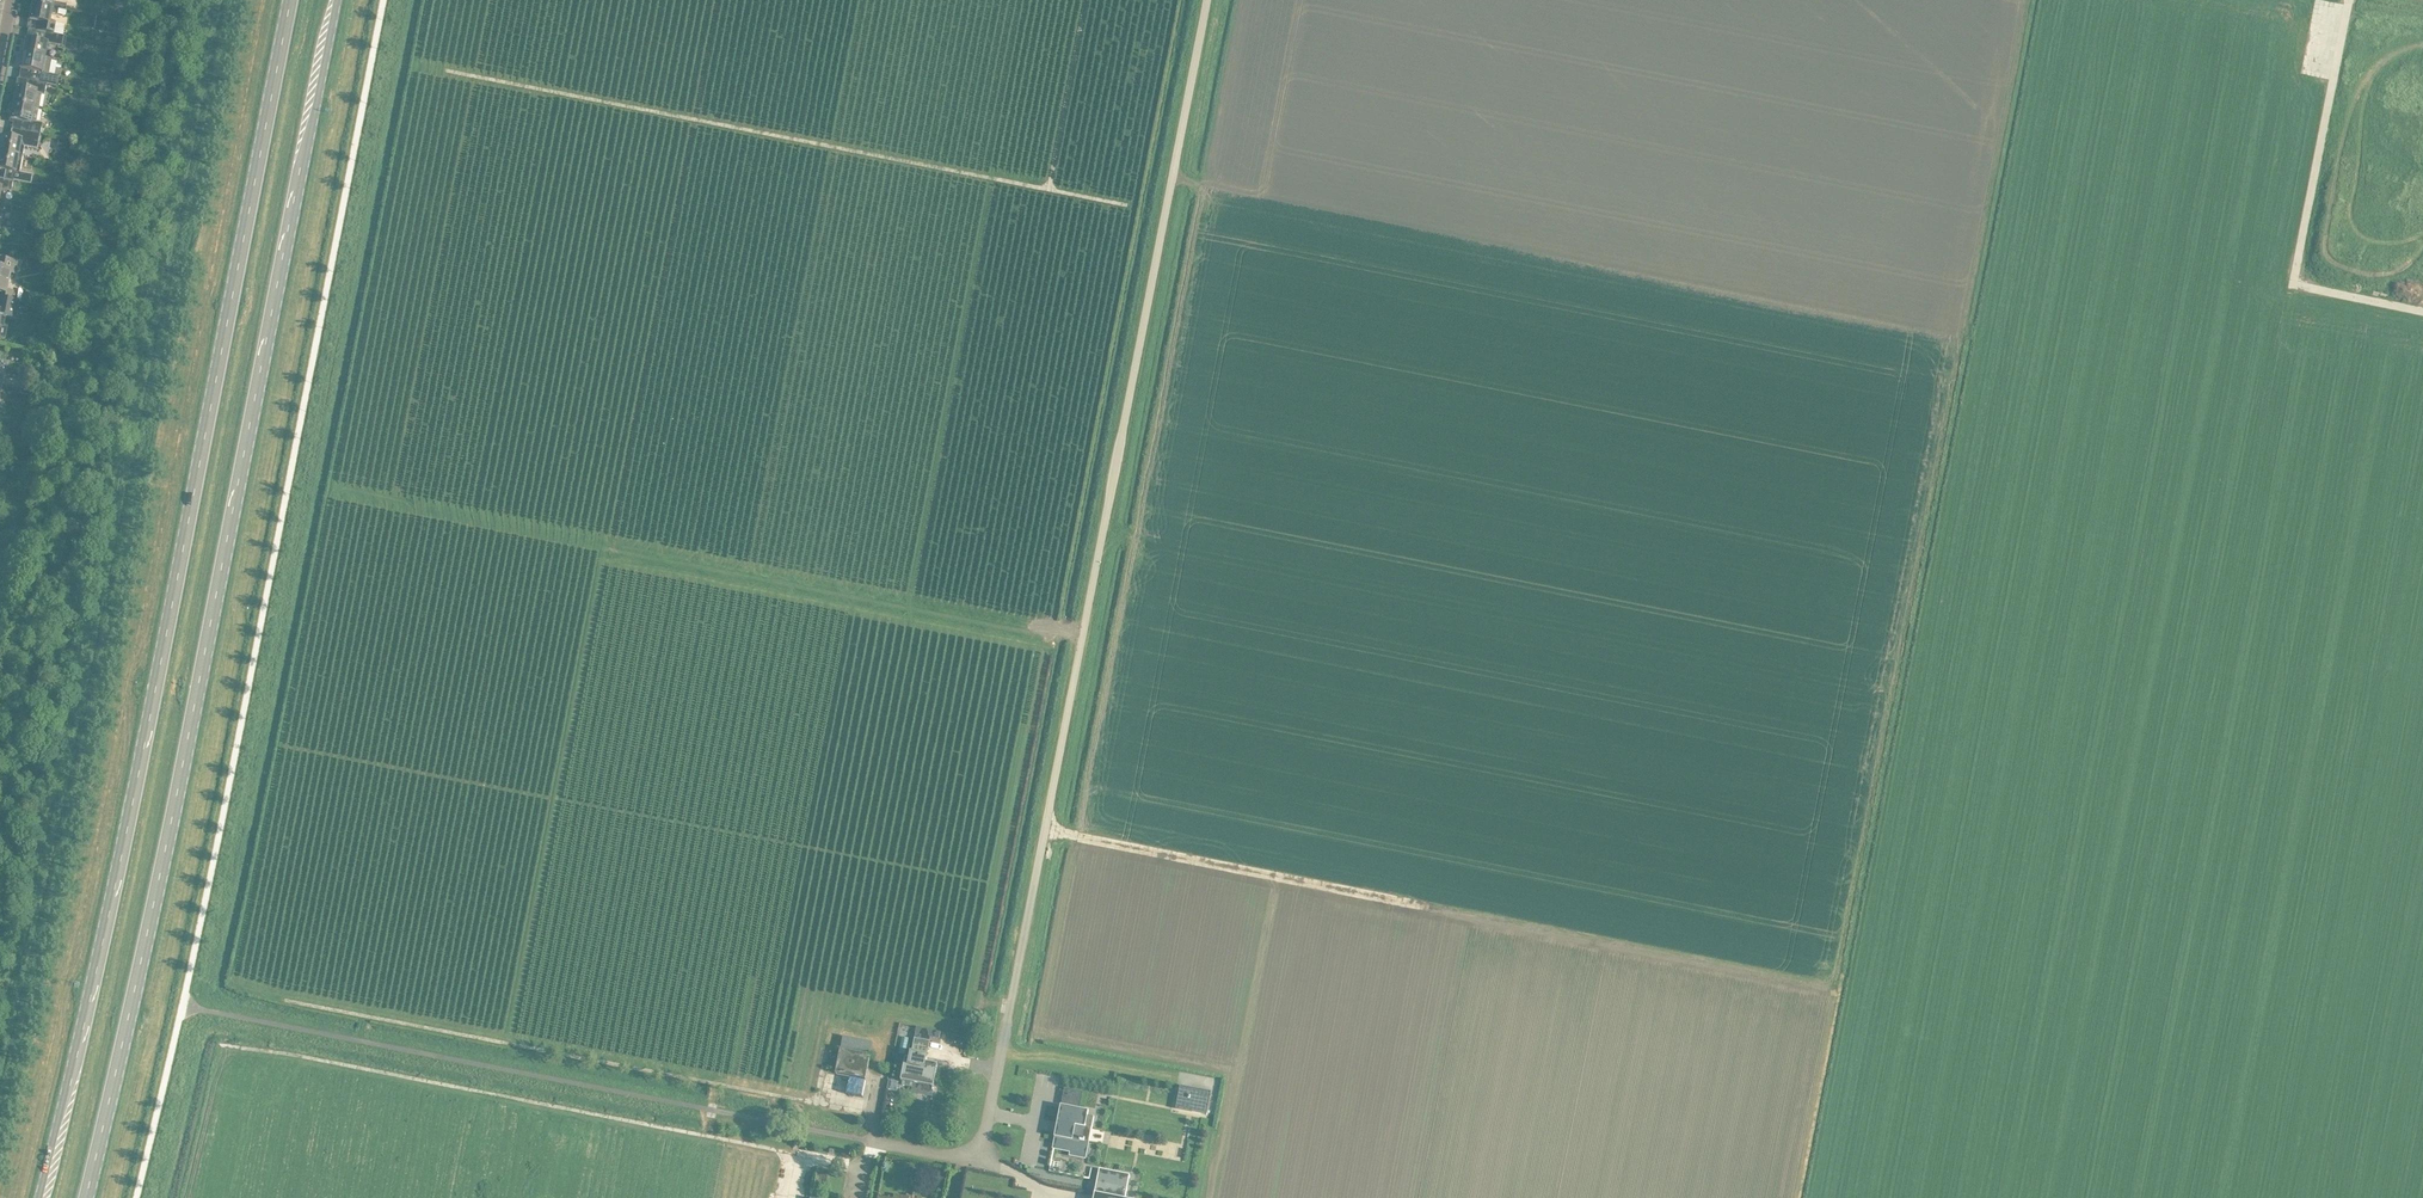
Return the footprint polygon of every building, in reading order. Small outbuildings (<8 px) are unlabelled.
[(32,3),(58,8),(65,10),(66,7),(66,4),(59,3),(54,1),(54,0),(33,0),(32,3)] [(30,17),(29,20),(37,21),(35,30),(45,31),(46,31),(54,33),(55,24),(56,22),(50,21),(51,13),(57,14),(58,8),(32,3),(30,17)] [(26,38),(23,53),(45,57),(48,42),(61,45),(63,35),(54,33),(46,31),(45,31),(43,41),(28,38),(27,38),(26,38)] [(23,53),(20,68),(21,68),(21,69),(37,72),(35,81),(36,81),(47,83),(56,85),(58,75),(48,73),(51,59),(45,57),(23,53)] [(16,89),(13,103),(40,107),(42,93),(45,94),(47,83),(36,81),(35,81),(27,79),(25,88),(16,87),(16,89)] [(10,105),(9,110),(10,112),(11,112),(11,116),(10,118),(15,119),(21,120),(19,130),(21,130),(40,133),(42,122),(37,121),(40,107),(13,103),(13,104),(12,104),(10,105)] [(0,147),(0,152),(23,157),(25,146),(37,148),(40,133),(21,130),(20,139),(12,137),(11,137),(2,136),(0,147)] [(5,169),(7,170),(14,171),(12,180),(13,180),(30,184),(32,174),(20,172),(23,157),(0,152),(0,168),(5,169)] [(1,189),(11,191),(13,180),(12,180),(11,180),(11,179),(6,178),(3,178),(0,177),(0,194),(1,189)] [(11,299),(13,290),(6,289),(9,273),(14,274),(16,261),(0,258),(0,291),(3,291),(2,298),(11,299)] [(2,298),(0,297),(0,314),(15,317),(18,301),(11,299),(2,298)] [(937,1064),(926,1062),(930,1041),(914,1038),(910,1059),(905,1058),(901,1080),(903,1081),(902,1084),(911,1086),(912,1083),(933,1087),(937,1064)] [(865,1079),(870,1055),(840,1049),(835,1073),(865,1079)] [(1211,1091),(1192,1087),(1189,1103),(1193,1104),(1191,1112),(1206,1114),(1210,1093),(1211,1091)] [(1052,1149),(1071,1152),(1070,1154),(1084,1156),(1087,1140),(1083,1139),(1086,1128),(1091,1129),(1094,1116),(1087,1115),(1088,1111),(1061,1106),(1052,1149)] [(1095,1193),(1121,1197),(1125,1197),(1129,1175),(1099,1169),(1095,1193)] [(827,1173),(816,1171),(810,1197),(822,1197),(827,1173)]
